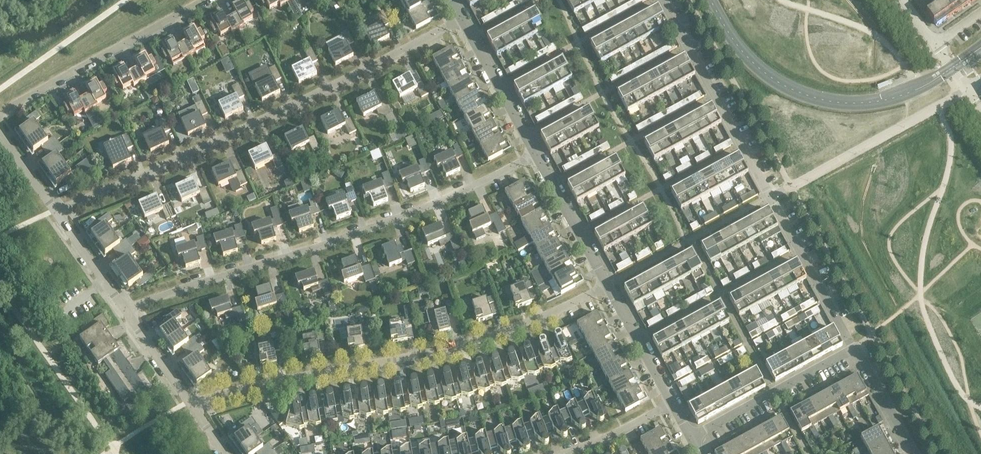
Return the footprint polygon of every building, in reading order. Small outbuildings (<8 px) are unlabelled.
[(231,17),(238,30),(244,26),(243,24),(253,19),(250,14),(253,12),(249,4),(246,6),(242,0),(237,0),(231,3),(233,6),(232,7),(237,14),(231,17)] [(287,3),(285,0),(260,0),(263,6),(267,4),(270,10),(279,4),(280,7),(287,3)] [(287,3),(290,8),(296,5),(293,0),(285,0),(287,3)] [(408,14),(422,7),(422,6),(419,1),(422,0),(400,0),(408,14)] [(579,0),(566,0),(574,14),(584,8),(579,0)] [(591,0),(579,0),(584,8),(593,3),(591,0)] [(944,0),(943,0),(935,5),(945,20),(953,14),(944,0)] [(956,0),(944,0),(953,14),(962,8),(956,0)] [(969,0),(956,0),(962,8),(970,2),(969,0)] [(427,3),(422,6),(422,7),(408,14),(416,29),(430,22),(427,16),(433,13),(427,3)] [(945,20),(935,5),(926,12),(936,26),(945,20)] [(660,12),(658,8),(648,13),(658,32),(668,26),(660,12)] [(231,33),(238,30),(231,17),(226,20),(220,9),(210,15),(211,18),(214,23),(210,25),(214,33),(218,31),(221,36),(230,31),(231,33)] [(371,17),(376,26),(364,33),(372,47),(389,37),(384,27),(390,23),(383,11),(371,17)] [(545,29),(535,11),(525,16),(535,35),(545,29)] [(658,32),(648,13),(638,18),(648,37),(658,32)] [(535,35),(525,16),(515,22),(525,40),(535,35)] [(648,37),(638,18),(629,24),(639,42),(648,37)] [(525,40),(515,22),(506,27),(516,45),(525,40)] [(188,41),(182,44),(189,56),(195,53),(194,51),(204,45),(201,40),(205,38),(200,31),(197,33),(192,24),(182,30),(184,33),(183,33),(188,41)] [(639,42),(629,24),(619,29),(629,47),(639,42)] [(516,45),(506,27),(496,32),(507,50),(516,45)] [(629,47),(619,29),(610,34),(620,52),(629,47)] [(335,65),(353,56),(348,46),(354,42),(347,30),(341,33),(345,42),(328,51),(335,65)] [(507,50),(496,32),(487,37),(489,42),(496,56),(507,50)] [(620,52),(610,34),(600,39),(610,58),(620,52)] [(217,35),(212,38),(216,45),(221,43),(217,35)] [(183,60),(189,56),(182,44),(177,47),(171,36),(161,41),(163,45),(162,45),(165,50),(161,52),(166,60),(169,58),(172,63),(181,58),(183,60)] [(549,36),(542,40),(547,48),(548,47),(553,45),(549,36)] [(610,58),(600,39),(590,44),(601,63),(610,58)] [(224,45),(218,49),(223,58),(229,55),(224,45)] [(299,84),(317,75),(311,64),(318,61),(311,48),(304,52),(309,61),(292,69),(299,84)] [(457,57),(452,48),(432,59),(440,74),(454,66),(454,65),(452,61),(457,57)] [(139,68),(133,71),(140,83),(147,80),(145,77),(155,72),(152,67),(156,65),(151,57),(148,59),(143,51),(133,56),(135,60),(139,68)] [(221,61),(226,73),(234,69),(228,57),(221,61)] [(687,61),(685,57),(675,62),(685,81),(695,75),(687,61)] [(572,79),(562,60),(552,66),(562,84),(572,79)] [(460,62),(454,65),(454,66),(440,74),(448,88),(462,80),(459,75),(465,72),(460,62)] [(685,81),(675,62),(665,68),(675,86),(685,81)] [(134,87),(140,83),(133,71),(128,74),(122,63),(112,68),(114,71),(113,72),(116,77),(112,79),(117,87),(120,85),(123,90),(133,84),(134,87)] [(250,78),(255,87),(262,101),(280,93),(275,82),(281,79),(275,66),(268,70),(268,69),(267,69),(268,70),(251,78),(251,77),(250,78)] [(562,84),(552,66),(542,71),(552,89),(562,84)] [(675,86),(665,68),(656,73),(666,91),(675,86)] [(552,89),(542,71),(533,76),(543,95),(552,89)] [(666,91),(656,73),(646,78),(656,96),(666,91)] [(428,94),(422,82),(415,85),(410,75),(392,84),(400,98),(417,89),(422,98),(428,94)] [(543,95),(533,76),(523,81),(533,100),(543,95)] [(468,77),(462,80),(448,88),(456,103),(470,95),(467,90),(473,87),(468,77)] [(90,95),(85,98),(91,110),(98,106),(96,104),(106,99),(103,94),(107,92),(103,84),(99,86),(95,78),(85,83),(86,86),(86,87),(90,95)] [(250,78),(244,81),(248,88),(253,86),(250,78)] [(656,96),(646,78),(637,83),(647,102),(656,96)] [(225,119),(243,110),(238,99),(244,96),(237,80),(230,83),(236,96),(218,104),(225,119)] [(533,100),(523,81),(513,87),(516,91),(515,91),(523,105),(533,100)] [(196,83),(190,86),(194,93),(200,90),(196,83)] [(647,102),(637,83),(627,88),(637,107),(647,102)] [(433,89),(435,94),(442,90),(440,86),(433,89)] [(637,107),(627,88),(617,94),(627,112),(637,107)] [(85,113),(91,110),(85,98),(79,100),(73,89),(63,95),(65,98),(64,98),(67,104),(64,105),(68,113),(71,111),(74,116),(84,111),(85,113)] [(476,92),(470,95),(456,103),(464,117),(478,110),(475,104),(481,101),(476,92)] [(397,123),(386,100),(379,104),(374,93),(356,102),(364,116),(376,110),(378,114),(385,117),(390,127),(397,123)] [(178,114),(181,121),(188,136),(206,127),(201,116),(207,114),(199,95),(192,99),(195,106),(178,114)] [(484,106),(478,110),(464,117),(472,132),(486,124),(483,119),(489,116),(484,106)] [(714,110),(711,106),(702,112),(711,129),(721,124),(714,110)] [(599,128),(589,109),(579,115),(589,133),(599,128)] [(344,122),(338,111),(320,120),(328,134),(345,126),(349,134),(356,131),(350,119),(344,122)] [(19,132),(26,142),(41,131),(34,122),(40,117),(37,112),(26,119),(30,124),(19,132)] [(711,129),(702,112),(692,117),(702,134),(711,129)] [(589,133),(579,115),(569,120),(579,139),(589,133)] [(702,134),(692,117),(683,122),(692,139),(702,134)] [(151,152),(169,144),(164,133),(170,130),(165,118),(158,121),(162,130),(144,138),(151,152)] [(579,139),(569,120),(560,125),(570,144),(579,139)] [(492,121),(486,124),(472,132),(480,146),(494,139),(494,138),(491,133),(497,130),(492,121)] [(692,139),(683,122),(673,127),(683,145),(692,139)] [(570,144),(560,125),(550,130),(560,149),(570,144)] [(683,145),(673,127),(664,132),(673,150),(683,145)] [(320,149),(314,136),(308,139),(302,129),(284,137),(291,152),(309,143),(313,152),(320,149)] [(403,130),(395,134),(398,139),(406,135),(403,130)] [(560,149),(550,130),(540,136),(543,140),(542,140),(550,154),(560,149)] [(48,141),(41,131),(26,142),(33,152),(44,145),(48,151),(59,143),(54,137),(48,141)] [(673,150),(664,132),(654,138),(664,155),(673,150)] [(103,145),(107,154),(113,169),(131,161),(127,150),(133,147),(127,134),(103,145)] [(500,135),(494,138),(494,139),(480,146),(488,161),(502,154),(499,148),(505,145),(500,135)] [(664,155),(654,138),(644,143),(654,160),(664,155)] [(63,150),(59,143),(48,151),(52,157),(42,164),(49,175),(64,164),(57,154),(63,150)] [(453,146),(455,151),(446,155),(444,150),(434,155),(436,159),(434,161),(435,161),(438,168),(441,166),(446,177),(460,171),(455,160),(465,155),(459,144),(453,146)] [(284,166),(278,154),(271,157),(266,146),(248,154),(255,169),(272,161),(277,170),(284,166)] [(741,160),(738,155),(728,161),(738,178),(748,173),(741,159),(741,160)] [(95,166),(91,159),(86,163),(91,169),(95,166)] [(410,192),(424,186),(420,175),(430,171),(425,159),(418,162),(420,166),(399,175),(399,176),(400,175),(402,182),(406,181),(410,192)] [(625,176),(615,159),(605,164),(615,181),(625,176)] [(738,178),(728,161),(719,166),(728,183),(738,178)] [(218,186),(228,181),(232,188),(235,189),(247,183),(241,171),(235,174),(230,163),(212,171),(218,186)] [(71,174),(64,164),(49,175),(56,185),(67,177),(70,183),(81,175),(77,170),(71,174)] [(615,181),(605,164),(596,169),(606,187),(615,181)] [(728,183),(719,166),(709,171),(719,189),(728,183)] [(606,187),(596,169),(587,174),(596,192),(606,187)] [(719,189),(709,171),(700,176),(709,194),(719,189)] [(388,201),(383,190),(394,186),(389,174),(382,176),(384,181),(362,189),(363,190),(363,189),(366,196),(369,195),(373,206),(388,201)] [(596,192),(587,174),(577,180),(587,197),(596,192)] [(709,194),(700,176),(690,181),(700,199),(709,194)] [(210,200),(205,187),(198,190),(193,179),(175,188),(182,202),(199,194),(203,203),(210,200)] [(292,179),(284,182),(286,189),(294,185),(292,179)] [(587,197),(577,180),(567,185),(569,189),(576,203),(587,197)] [(505,192),(513,207),(527,199),(524,194),(530,191),(525,181),(505,192)] [(700,199),(690,181),(681,187),(691,204),(700,199)] [(351,215),(347,203),(357,200),(352,187),(347,190),(346,190),(347,195),(326,202),(326,203),(329,210),(332,208),(336,220),(351,215)] [(691,204),(681,187),(671,192),(681,210),(691,204)] [(254,194),(246,197),(249,202),(256,199),(254,194)] [(174,217),(168,204),(162,207),(157,196),(138,204),(145,218),(162,210),(167,220),(174,217)] [(533,196),(527,199),(513,207),(521,221),(535,214),(535,213),(532,208),(538,205),(533,196)] [(313,228),(310,217),(310,216),(320,213),(315,199),(308,201),(310,208),(300,211),(298,205),(299,205),(299,204),(287,208),(288,208),(290,214),(289,215),(292,222),(295,221),(299,232),(313,228)] [(501,203),(496,206),(499,213),(504,210),(501,203)] [(254,234),(258,233),(261,244),(276,240),(272,228),(283,225),(277,207),(270,209),(273,220),(251,227),(252,227),(254,234)] [(497,213),(491,216),(487,218),(482,207),(468,213),(473,224),(470,226),(473,232),(472,232),(472,233),(493,223),(495,228),(503,225),(497,213)] [(652,225),(642,208),(632,213),(642,231),(652,225)] [(217,209),(211,212),(213,217),(219,215),(217,209)] [(540,210),(535,213),(535,214),(521,221),(529,236),(543,228),(540,223),(546,220),(540,210)] [(770,214),(768,210),(758,215),(771,238),(781,232),(771,214),(770,214)] [(642,231),(632,213),(623,219),(632,236),(642,231)] [(101,227),(91,234),(98,244),(113,234),(106,224),(112,220),(108,214),(98,222),(101,227)] [(771,238),(758,215),(749,220),(758,238),(761,243),(771,238)] [(632,236),(623,219),(614,224),(623,241),(632,236)] [(758,238),(749,220),(739,226),(749,243),(758,238)] [(213,239),(214,238),(216,245),(220,244),(223,256),(238,252),(234,240),(245,237),(241,224),(234,227),(235,231),(213,238),(213,239)] [(623,241),(614,224),(604,229),(614,246),(623,241)] [(423,233),(425,240),(427,246),(438,242),(440,246),(450,242),(453,251),(461,248),(454,232),(444,236),(440,226),(441,226),(441,225),(422,233),(423,233)] [(548,225),(543,228),(529,236),(537,250),(551,243),(551,242),(548,237),(554,234),(548,225)] [(196,226),(187,229),(188,234),(198,230),(197,229),(196,226)] [(749,243),(739,226),(730,231),(739,248),(749,243)] [(614,246),(604,229),(594,234),(596,238),(596,239),(603,252),(614,246)] [(739,248),(730,231),(720,236),(730,253),(739,248)] [(120,244),(113,234),(98,244),(105,254),(116,247),(120,253),(131,246),(126,239),(120,244)] [(132,235),(127,239),(131,244),(136,241),(132,235)] [(198,243),(195,244),(176,250),(179,257),(182,256),(186,268),(200,263),(197,252),(207,248),(203,236),(196,238),(198,243)] [(730,253),(720,236),(711,241),(720,259),(730,253)] [(556,239),(551,242),(551,243),(537,250),(545,265),(559,257),(556,252),(562,249),(556,239)] [(720,259),(711,241),(701,247),(710,264),(720,259)] [(395,244),(395,243),(382,248),(382,249),(382,248),(389,267),(406,261),(407,265),(415,262),(410,251),(412,250),(403,253),(402,248),(397,250),(395,244)] [(135,253),(131,246),(120,253),(124,260),(114,267),(121,277),(136,267),(129,257),(135,253)] [(701,269),(691,252),(681,257),(691,275),(701,269)] [(564,254),(559,257),(545,265),(553,280),(567,272),(567,271),(564,266),(570,263),(564,254)] [(529,255),(522,259),(524,263),(531,259),(529,255)] [(365,283),(375,279),(370,265),(360,269),(356,257),(341,262),(345,274),(342,275),(344,282),(344,283),(363,276),(365,283)] [(691,275),(681,257),(672,263),(681,280),(691,275)] [(799,266),(796,262),(787,267),(796,285),(806,279),(799,266)] [(681,280),(672,263),(662,268),(672,285),(681,280)] [(143,277),(136,267),(121,277),(128,287),(139,280),(142,285),(153,278),(149,272),(143,277)] [(796,285),(787,267),(777,272),(787,290),(796,285)] [(578,278),(572,268),(567,271),(567,272),(553,280),(561,294),(575,287),(572,281),(578,278)] [(672,285),(662,268),(653,273),(662,290),(672,285)] [(538,269),(532,272),(539,286),(545,283),(538,269)] [(332,295),(327,280),(317,283),(314,272),(295,278),(296,278),(298,285),(302,284),(304,290),(311,288),(312,293),(322,289),(325,297),(332,295)] [(787,290),(777,272),(768,277),(777,295),(787,290)] [(662,290),(653,273),(643,278),(653,296),(662,290)] [(777,295),(768,277),(758,283),(768,300),(777,295)] [(657,303),(653,296),(643,278),(634,283),(643,301),(647,308),(657,303)] [(525,306),(532,303),(527,290),(532,288),(530,282),(524,285),(524,284),(510,289),(514,300),(513,301),(515,306),(521,304),(522,307),(525,305),(525,306)] [(548,282),(542,285),(545,290),(551,287),(548,282)] [(643,301),(634,283),(624,289),(626,293),(633,306),(643,301)] [(768,300),(758,283),(749,288),(758,305),(768,300)] [(257,310),(277,305),(279,304),(281,309),(288,306),(284,294),(274,297),(270,286),(256,290),(259,302),(256,303),(258,310),(257,310)] [(758,305),(749,288),(739,293),(749,310),(758,305)] [(749,310),(739,293),(729,298),(739,316),(749,310)] [(231,310),(228,299),(228,298),(209,304),(209,305),(210,305),(212,312),(215,311),(217,317),(224,315),(226,319),(236,316),(237,321),(245,319),(241,307),(231,310)] [(486,320),(493,318),(486,298),(472,303),(476,314),(474,314),(476,320),(482,318),(483,321),(486,320)] [(333,300),(327,302),(330,313),(337,311),(333,300)] [(452,301),(446,302),(449,314),(455,312),(452,301)] [(194,304),(187,308),(191,315),(198,310),(194,304)] [(729,321),(719,304),(709,309),(719,327),(729,321)] [(450,330),(444,307),(426,312),(429,324),(432,323),(434,330),(432,330),(434,337),(442,335),(442,333),(450,330)] [(719,327),(709,309),(700,314),(710,332),(719,327)] [(289,310),(283,312),(286,324),(293,322),(289,310)] [(412,311),(404,312),(406,321),(413,319),(412,311)] [(160,332),(167,342),(181,332),(175,322),(181,318),(177,312),(166,320),(170,325),(160,332)] [(577,324),(585,339),(599,331),(596,326),(602,323),(597,313),(577,324)] [(102,314),(81,329),(85,334),(80,338),(98,364),(103,361),(110,371),(105,375),(124,401),(129,397),(133,403),(154,388),(143,372),(137,375),(127,360),(132,356),(121,340),(115,344),(105,329),(110,325),(102,314)] [(710,332),(700,314),(691,320),(700,337),(710,332)] [(404,320),(389,323),(391,335),(390,335),(391,341),(397,340),(397,342),(400,342),(408,341),(405,328),(411,326),(410,320),(404,321),(404,320)] [(700,337),(691,320),(681,325),(691,342),(700,337)] [(691,342),(681,325),(672,330),(681,347),(691,342)] [(357,350),(365,348),(362,335),(369,334),(368,328),(362,329),(361,328),(347,330),(348,342),(347,342),(348,348),(354,347),(354,349),(357,349),(357,350)] [(605,328),(599,331),(585,339),(593,353),(607,346),(607,345),(604,340),(610,337),(605,328)] [(833,328),(823,333),(832,351),(842,345),(839,340),(833,328)] [(681,347),(672,330),(662,335),(672,353),(681,347)] [(188,342),(181,332),(167,342),(174,352),(184,345),(189,351),(199,344),(195,337),(188,342)] [(321,356),(318,342),(324,341),(323,335),(317,336),(316,332),(301,335),(304,349),(303,350),(304,355),(310,354),(310,357),(313,356),(314,357),(321,356)] [(832,351),(823,333),(813,338),(823,356),(832,351)] [(554,349),(549,351),(554,364),(560,362),(567,362),(568,362),(572,360),(561,336),(561,335),(560,335),(559,334),(558,334),(557,334),(556,334),(556,335),(555,335),(555,336),(555,337),(554,348),(554,349)] [(672,353),(662,335),(652,341),(654,345),(662,358),(672,353)] [(574,337),(568,340),(571,345),(577,342),(574,337)] [(823,356),(813,338),(804,344),(813,361),(823,356)] [(274,352),(280,351),(278,339),(257,344),(260,358),(259,359),(260,364),(266,363),(266,366),(270,365),(270,366),(277,364),(274,352)] [(538,355),(533,357),(538,370),(544,368),(551,369),(552,369),(556,367),(554,364),(549,351),(545,342),(545,341),(544,341),(543,340),(541,340),(541,341),(540,341),(540,342),(539,343),(538,354),(538,355)] [(613,342),(607,345),(607,346),(593,353),(601,368),(615,360),(612,355),(618,352),(613,342)] [(204,350),(199,344),(189,351),(193,358),(183,365),(190,375),(204,365),(198,355),(204,350)] [(813,361),(804,344),(794,349),(804,366),(813,361)] [(522,361),(517,363),(522,376),(527,374),(535,375),(539,373),(538,370),(533,357),(530,349),(530,348),(529,348),(529,347),(528,347),(527,347),(526,346),(526,347),(525,347),(524,348),(524,349),(522,360),(522,361)] [(804,366),(794,349),(785,354),(794,371),(804,366)] [(506,367),(501,369),(505,382),(511,380),(518,381),(519,381),(523,379),(522,376),(517,363),(514,354),(514,353),(513,353),(512,352),(511,352),(510,352),(509,353),(508,353),(508,354),(508,355),(506,366),(506,367)] [(794,371),(785,354),(775,359),(785,377),(794,371)] [(621,357),(615,360),(601,368),(609,383),(623,375),(620,369),(626,366),(621,357)] [(490,372),(485,374),(489,387),(494,385),(502,387),(506,385),(505,382),(501,369),(498,360),(498,359),(497,358),(496,358),(495,358),(494,358),(493,358),(493,359),(492,359),(492,360),(490,371),(490,372)] [(785,377),(775,359),(765,365),(772,377),(775,382),(785,377)] [(474,377),(468,379),(472,392),(478,390),(485,392),(486,392),(490,390),(489,387),(485,374),(482,365),(482,364),(481,364),(481,363),(480,363),(479,363),(478,363),(477,363),(476,364),(476,365),(474,376),(474,377)] [(211,374),(204,365),(190,375),(197,385),(207,378),(211,383),(221,376),(218,370),(211,374)] [(457,381),(452,383),(455,397),(455,396),(461,395),(468,396),(469,396),(473,395),(472,392),(468,379),(466,370),(466,369),(465,369),(465,368),(464,367),(463,367),(462,367),(461,368),(460,368),(460,369),(460,370),(457,380),(457,381)] [(762,382),(756,370),(746,375),(755,393),(765,387),(762,382)] [(441,386),(435,387),(438,401),(439,401),(444,399),(452,401),(456,400),(455,396),(455,397),(452,383),(450,374),(450,373),(449,373),(449,372),(448,372),(447,372),(447,371),(446,372),(445,372),(444,373),(443,374),(441,385),(441,386)] [(629,371),(623,375),(609,383),(617,397),(631,389),(628,384),(634,381),(629,371)] [(424,389),(419,391),(421,404),(422,404),(427,403),(435,405),(439,404),(439,401),(438,401),(435,387),(433,378),(433,377),(432,376),(431,375),(430,375),(429,376),(428,376),(428,377),(427,377),(427,378),(424,388),(424,389)] [(755,393),(746,375),(736,381),(746,398),(755,393)] [(868,396),(857,375),(847,380),(858,401),(868,396)] [(407,393),(402,394),(404,408),(405,408),(410,406),(417,408),(418,408),(422,408),(422,404),(421,404),(419,391),(417,381),(417,380),(416,380),(415,379),(414,379),(413,379),(412,379),(411,380),(411,381),(410,383),(408,392),(407,392),(407,393)] [(858,401),(847,380),(844,382),(843,381),(837,384),(849,406),(847,407),(850,413),(854,411),(851,405),(858,401)] [(746,398),(736,381),(727,386),(736,403),(746,398)] [(391,396),(385,397),(387,410),(393,409),(400,412),(401,412),(405,411),(405,408),(404,408),(402,394),(400,385),(400,384),(399,383),(398,382),(397,382),(396,382),(395,383),(394,384),(391,395),(391,396)] [(849,406),(837,384),(831,388),(832,389),(828,391),(839,411),(847,407),(849,406)] [(374,398),(368,399),(370,413),(376,412),(383,414),(384,414),(388,414),(387,410),(385,397),(384,387),(383,386),(382,385),(381,385),(380,385),(379,385),(378,386),(378,387),(374,397),(374,398)] [(637,386),(631,389),(617,397),(625,412),(639,404),(636,398),(642,395),(637,386)] [(736,403),(727,386),(717,391),(727,408),(736,403)] [(357,401),(351,402),(353,415),(354,415),(359,414),(366,417),(367,417),(371,416),(370,413),(368,399),(367,390),(367,389),(366,388),(365,388),(365,387),(364,387),(363,387),(362,388),(361,388),(361,389),(357,400),(357,401)] [(535,388),(529,390),(531,397),(537,395),(535,388)] [(340,404),(334,404),(337,418),(342,417),(349,420),(350,420),(354,419),(354,415),(353,415),(351,402),(350,393),(350,392),(349,391),(348,390),(347,390),(346,390),(345,390),(345,391),(344,391),(344,392),(343,394),(340,402),(340,403),(340,404)] [(727,408),(717,391),(708,396),(717,413),(727,408)] [(839,411),(828,391),(825,392),(824,391),(818,395),(830,416),(828,418),(831,423),(835,421),(832,415),(839,411)] [(323,407),(317,408),(320,421),(326,420),(333,423),(337,422),(337,418),(334,404),(333,396),(333,395),(332,395),(332,394),(331,393),(330,393),(329,393),(328,393),(327,394),(327,395),(323,406),(323,407)] [(588,395),(587,396),(583,401),(576,405),(582,418),(582,417),(589,414),(590,415),(598,421),(599,422),(600,422),(601,422),(602,422),(602,421),(603,421),(603,420),(604,419),(604,418),(603,417),(592,393),(588,395)] [(830,416),(818,395),(812,398),(813,399),(809,401),(820,422),(828,418),(830,416)] [(306,410),(301,411),(300,411),(303,425),(309,423),(316,426),(321,425),(320,421),(317,408),(316,399),(316,398),(315,398),(315,397),(314,397),(314,396),(313,396),(312,396),(311,396),(311,397),(310,397),(310,398),(306,409),(306,410)] [(717,413),(708,396),(698,401),(708,419),(717,413)] [(304,428),(303,425),(300,411),(301,411),(299,402),(299,401),(298,401),(298,400),(297,400),(296,399),(295,399),(295,400),(294,400),(293,400),(293,401),(292,402),(286,425),(299,429),(300,429),(304,428)] [(576,405),(575,401),(571,403),(570,403),(566,409),(559,412),(558,412),(564,425),(571,422),(572,423),(581,430),(582,430),(583,430),(584,430),(585,429),(585,428),(585,427),(585,426),(582,417),(582,418),(576,405)] [(708,419),(698,401),(688,407),(695,419),(698,424),(708,419)] [(820,422),(809,401),(806,403),(805,402),(799,405),(811,427),(809,428),(812,434),(816,431),(813,426),(820,422)] [(811,427),(799,405),(793,408),(794,409),(790,411),(801,432),(809,428),(811,427)] [(548,416),(541,419),(545,432),(553,429),(553,430),(562,437),(563,437),(563,438),(564,438),(565,437),(566,437),(567,436),(567,435),(567,434),(567,433),(564,425),(558,412),(559,412),(557,408),(553,410),(552,410),(548,416)] [(277,411),(271,414),(279,426),(283,423),(284,420),(277,411)] [(530,422),(523,425),(522,425),(527,438),(534,435),(535,436),(543,444),(544,444),(545,444),(546,444),(547,444),(548,443),(548,442),(549,441),(548,440),(545,432),(541,419),(539,415),(535,416),(535,417),(530,422)] [(792,437),(781,416),(777,418),(777,417),(771,421),(783,442),(780,443),(784,449),(788,447),(785,441),(792,437)] [(234,438),(241,448),(256,438),(249,428),(255,424),(251,418),(241,426),(244,431),(234,438)] [(406,420),(390,423),(392,430),(407,427),(406,420)] [(512,428),(504,430),(508,444),(516,441),(516,442),(524,450),(525,450),(526,451),(527,451),(528,450),(529,450),(529,449),(530,448),(530,447),(527,438),(522,425),(523,425),(521,421),(517,422),(517,423),(512,428)] [(783,442),(771,421),(765,424),(765,425),(762,427),(773,448),(780,443),(783,442)] [(864,445),(859,448),(861,452),(867,449),(865,447),(885,436),(880,427),(884,425),(883,425),(860,437),(864,445)] [(486,435),(489,449),(497,447),(498,448),(504,453),(511,453),(511,452),(508,444),(504,430),(503,427),(499,428),(493,433),(486,435)] [(762,427),(758,429),(758,428),(752,431),(764,453),(762,453),(767,453),(766,452),(773,448),(762,427)] [(648,453),(650,453),(663,447),(662,446),(660,442),(665,438),(660,429),(640,440),(648,453)] [(752,431),(746,434),(746,435),(743,437),(752,453),(761,453),(762,453),(764,453),(752,431)] [(467,440),(470,453),(478,451),(478,452),(479,452),(480,453),(491,453),(489,449),(486,435),(485,432),(481,433),(480,433),(475,438),(467,440)] [(449,443),(448,443),(450,453),(470,453),(467,440),(466,436),(462,437),(456,442),(449,443)] [(885,436),(865,447),(867,449),(869,453),(876,453),(894,444),(890,446),(885,436)] [(743,437),(739,439),(739,438),(733,441),(740,453),(752,453),(743,437)] [(256,438),(241,448),(245,453),(255,453),(259,451),(260,453),(268,453),(274,450),(269,444),(263,448),(256,438)] [(430,447),(431,453),(450,453),(448,443),(449,443),(448,440),(443,440),(443,441),(437,445),(430,447)] [(733,441),(727,445),(727,446),(724,447),(727,453),(740,453),(733,441)] [(411,449),(411,453),(431,453),(430,447),(429,443),(425,443),(424,443),(418,448),(411,449)] [(662,446),(663,447),(650,453),(672,453),(673,453),(668,443),(662,446)] [(894,444),(876,453),(895,453),(890,446),(894,444)] [(392,451),(392,453),(411,453),(411,449),(410,445),(406,446),(405,446),(399,450),(392,451)]
